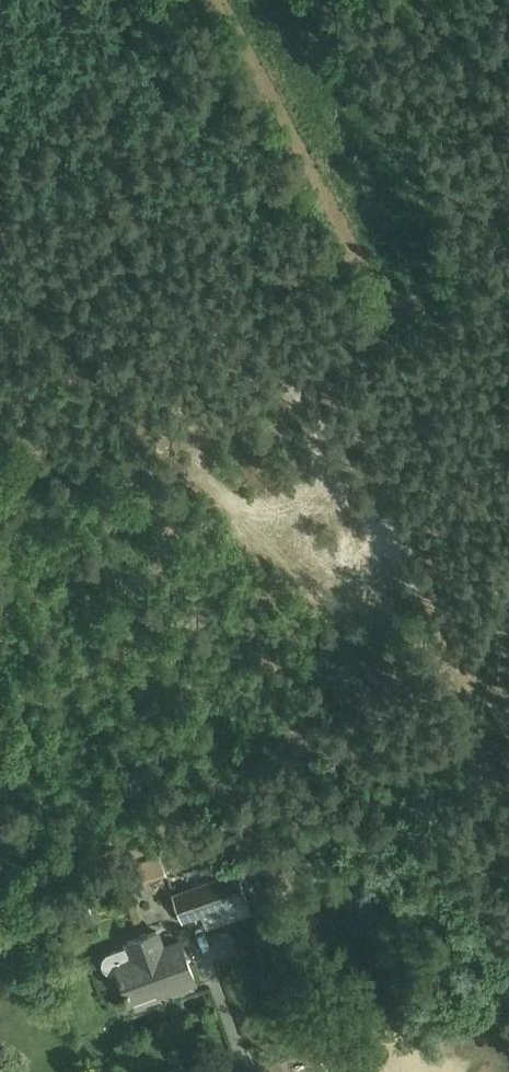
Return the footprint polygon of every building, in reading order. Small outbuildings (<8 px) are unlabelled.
[(206,929),(252,912),(247,898),(248,898),(238,869),(234,870),(225,844),(214,848),(218,860),(213,861),(219,876),(171,893),(182,922),(201,915),(206,929)] [(127,870),(134,893),(163,884),(157,861),(127,870)] [(114,973),(119,971),(130,1000),(168,986),(169,989),(196,979),(180,938),(165,943),(159,928),(124,941),(125,945),(106,952),(103,957),(101,963),(103,968),(108,972),(114,973)]
